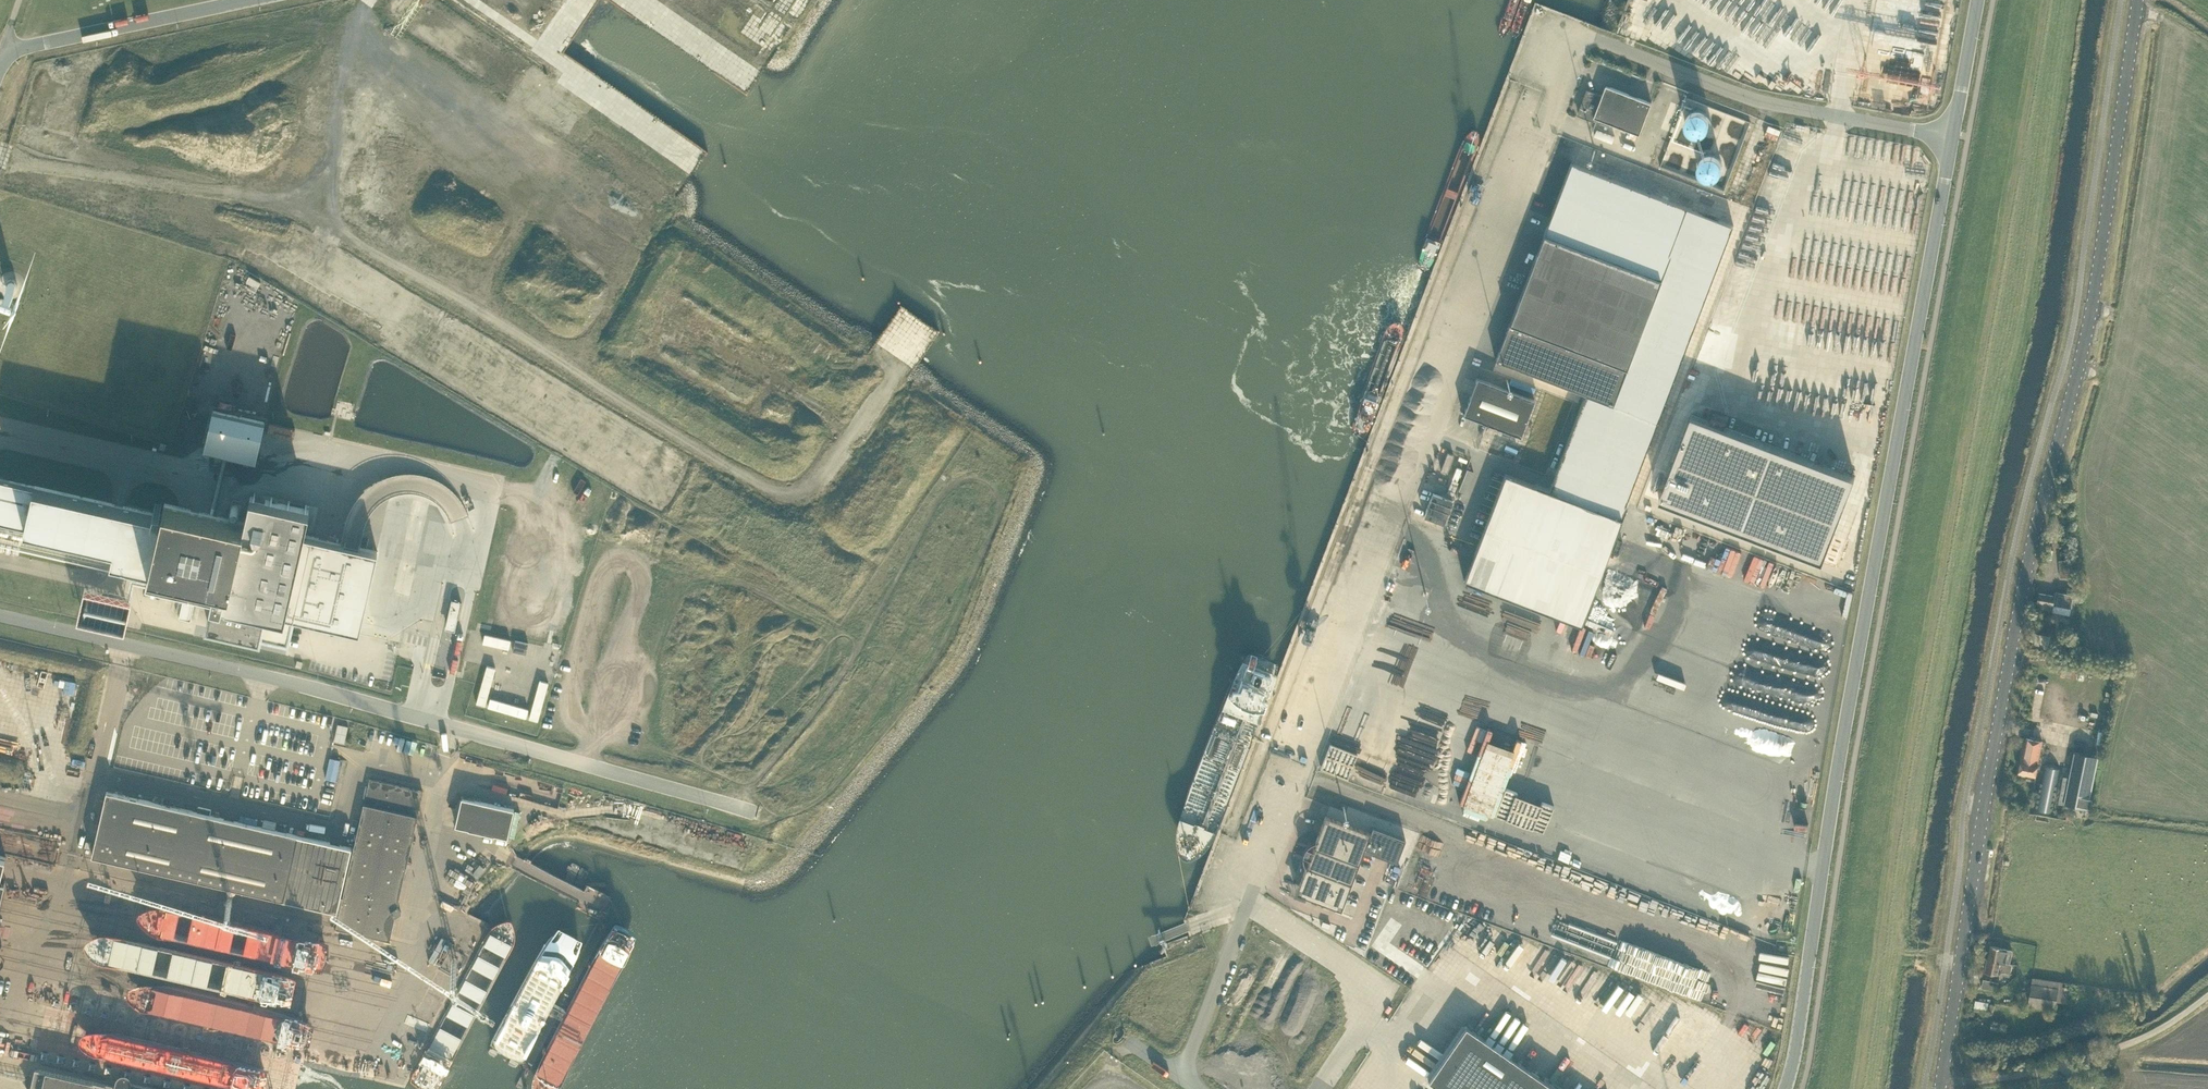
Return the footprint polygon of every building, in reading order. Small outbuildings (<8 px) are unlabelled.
[(1595,117),(1640,134),(1652,103),(1606,86),(1602,96),(1587,90),(1577,115),(1594,121),(1595,117)] [(1687,208),(1571,163),(1509,324),(1626,369),(1687,208)] [(1922,190),(1916,189),(1915,197),(1928,199),(1932,173),(1925,172),(1922,190)] [(1654,304),(1649,319),(1674,327),(1677,317),(1663,312),(1664,307),(1654,304)] [(1509,324),(1495,360),(1612,405),(1626,369),(1509,324)] [(1477,378),(1463,415),(1520,437),(1534,400),(1477,378)] [(1751,423),(1753,417),(1734,409),(1732,415),(1751,423)] [(205,446),(257,457),(265,422),(213,410),(205,446)] [(1690,419),(1658,505),(1822,568),(1854,482),(1690,419)] [(285,431),(295,434),(297,427),(274,421),(270,433),(283,437),(285,431)] [(1447,453),(1441,471),(1447,473),(1453,456),(1447,453)] [(1505,475),(1464,581),(1581,625),(1621,519),(1505,475)] [(5,522),(2,533),(18,537),(21,526),(114,548),(111,559),(150,568),(146,582),(214,597),(208,625),(287,643),(293,616),(358,631),(377,552),(303,535),(309,511),(306,510),(307,506),(254,494),(253,498),(250,497),(244,522),(164,504),(162,515),(0,479),(0,521),(5,522)] [(1432,488),(1423,512),(1443,519),(1452,495),(1432,488)] [(592,526),(600,529),(608,502),(600,500),(592,526)] [(1454,511),(1452,521),(1463,524),(1465,514),(1454,511)] [(1408,534),(1393,576),(1413,583),(1427,540),(1408,534)] [(1368,577),(1377,559),(1367,554),(1358,573),(1368,577)] [(2058,560),(2059,572),(2073,571),(2072,559),(2058,560)] [(130,619),(135,583),(116,580),(115,590),(119,591),(118,597),(106,595),(107,589),(110,589),(112,578),(90,575),(84,612),(130,619)] [(2054,603),(2057,604),(2056,605),(2071,608),(2073,595),(2059,592),(2059,593),(2056,592),(2055,596),(2039,593),(2037,603),(2041,604),(2041,606),(2053,609),(2054,603)] [(451,597),(444,626),(454,628),(460,599),(451,597)] [(183,601),(179,617),(191,620),(194,604),(183,601)] [(2041,643),(2043,636),(2033,634),(2031,641),(2041,643)] [(506,694),(519,698),(527,665),(514,662),(506,694)] [(2080,675),(2081,666),(2068,663),(2066,672),(2080,675)] [(541,720),(551,680),(542,678),(540,685),(527,682),(524,696),(537,699),(532,718),(541,720)] [(1776,719),(1784,697),(1755,686),(1747,708),(1776,719)] [(491,708),(530,714),(531,704),(493,698),(491,708)] [(337,725),(333,744),(342,745),(346,726),(337,725)] [(387,744),(389,731),(378,729),(376,743),(387,744)] [(392,733),(390,746),(402,748),(404,735),(392,733)] [(432,756),(435,743),(415,738),(412,751),(432,756)] [(2038,763),(2042,742),(2026,738),(2022,760),(2021,760),(2019,773),(2035,776),(2038,763)] [(2070,775),(2067,787),(2064,803),(2088,808),(2098,756),(2075,752),(2070,775)] [(333,755),(329,777),(339,779),(344,757),(333,755)] [(1462,762),(1486,771),(1488,765),(1464,756),(1462,762)] [(107,791),(92,856),(337,912),(337,911),(340,912),(336,928),(389,940),(423,791),(370,779),(354,848),(107,791)] [(456,826),(508,838),(514,809),(462,798),(456,826)] [(1303,894),(1303,896),(1341,910),(1363,850),(1396,863),(1405,839),(1372,827),(1369,833),(1324,816),(1311,853),(1310,853),(1310,852),(1310,851),(1309,851),(1308,851),(1308,850),(1307,850),(1306,851),(1305,851),(1305,852),(1304,853),(1304,854),(1304,855),(1305,856),(1305,857),(1306,857),(1307,857),(1308,857),(1309,857),(1309,856),(1298,886),(1300,887),(1299,888),(1302,894),(1303,894)] [(465,909),(476,858),(464,855),(452,907),(465,909)] [(1583,855),(1579,866),(1589,870),(1593,858),(1583,855)] [(1626,883),(1629,872),(1618,869),(1615,880),(1626,883)] [(331,998),(336,971),(154,940),(149,967),(331,998)] [(2006,947),(2017,950),(2019,943),(2007,940),(2006,947)] [(1990,946),(1988,958),(2008,963),(2010,952),(2003,950),(2003,949),(1990,946)] [(2008,963),(1988,958),(1985,971),(1997,974),(1998,973),(2010,976),(2012,964),(2008,963)] [(2067,1002),(2070,983),(2032,977),(2028,1006),(2055,1010),(2057,1001),(2067,1002)] [(1996,990),(1998,982),(1983,979),(1981,987),(1996,990)] [(1974,1008),(1987,1010),(1988,1002),(1975,1000),(1974,1008)] [(1760,1024),(1758,1028),(1772,1034),(1774,1030),(1760,1024)] [(1465,1026),(1428,1080),(1440,1088),(1556,1088),(1465,1026)] [(30,1088),(156,1088),(129,1083),(129,1084),(122,1082),(121,1088),(35,1068),(33,1078),(30,1078),(26,1080),(28,1084),(31,1085),(30,1088)]
